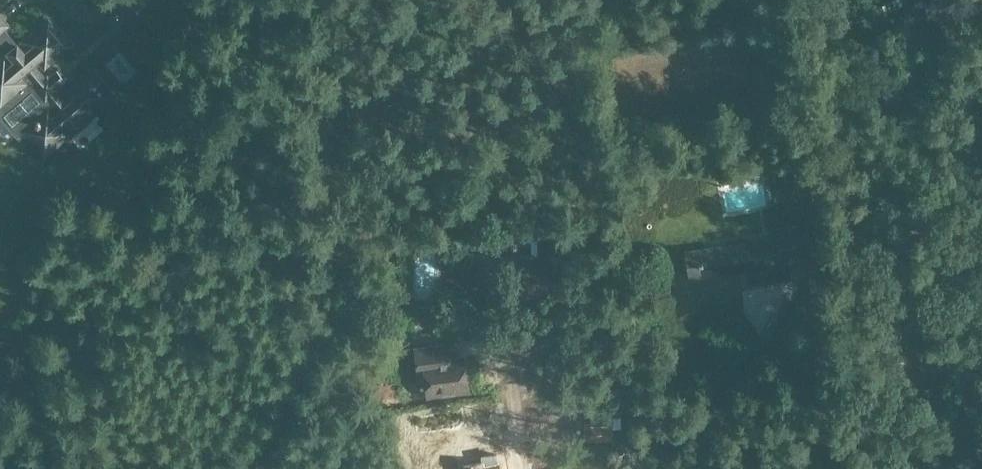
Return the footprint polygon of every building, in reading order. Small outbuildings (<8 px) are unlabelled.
[(10,28),(0,17),(0,37),(10,28)] [(8,186),(26,184),(19,132),(1,135),(1,139),(0,139),(0,186),(5,185),(8,186)] [(746,219),(748,198),(727,196),(725,218),(746,219)] [(549,225),(537,225),(538,237),(549,237),(549,225)] [(503,230),(504,255),(532,253),(531,229),(503,230)] [(750,282),(784,277),(779,238),(687,252),(691,277),(748,269),(750,282)] [(446,360),(442,357),(441,346),(414,350),(418,380),(422,382),(425,382),(427,396),(467,390),(462,357),(446,360)] [(585,441),(614,441),(613,416),(590,416),(591,423),(585,424),(585,441)]
